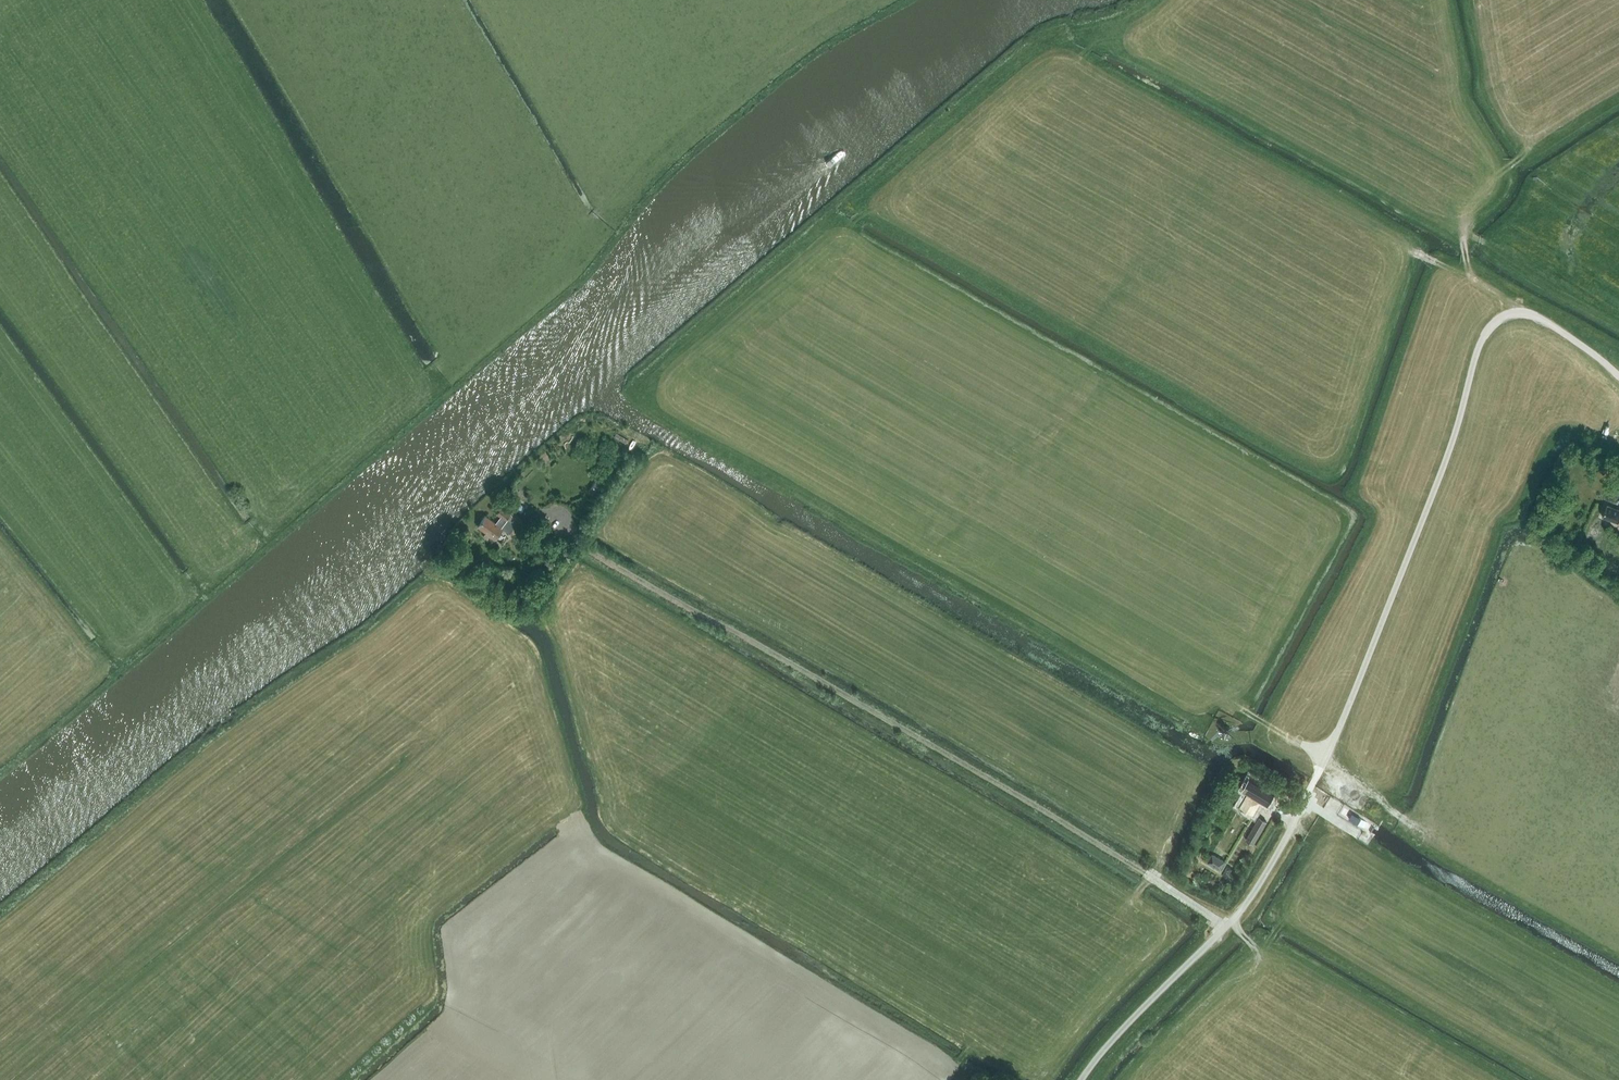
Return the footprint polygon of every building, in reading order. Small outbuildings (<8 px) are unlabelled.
[(597,477),(590,488),(596,491),(602,480),(597,477)] [(515,508),(521,512),(525,507),(519,503),(515,508)] [(1607,504),(1602,516),(1618,522),(1618,509),(1607,504)] [(510,515),(509,515),(510,514),(500,506),(495,514),(502,519),(501,520),(498,518),(495,522),(486,515),(477,526),(485,532),(483,535),(486,538),(489,535),(494,539),(502,528),(509,534),(510,533),(514,537),(522,525),(518,522),(510,515)] [(1224,736),(1225,737),(1225,736),(1228,736),(1229,735),(1231,733),(1231,732),(1230,729),(1230,728),(1227,726),(1226,726),(1223,727),(1222,727),(1221,730),(1220,731),(1221,731),(1221,734),(1222,735),(1224,736)] [(1254,813),(1261,801),(1266,805),(1275,791),(1250,776),(1242,790),(1248,794),(1241,806),(1254,813)] [(1352,813),(1349,819),(1358,824),(1365,829),(1368,823),(1361,818),(1352,813)] [(1246,839),(1253,844),(1266,821),(1259,817),(1246,839)] [(1225,861),(1212,853),(1207,861),(1220,869),(1225,861)]
